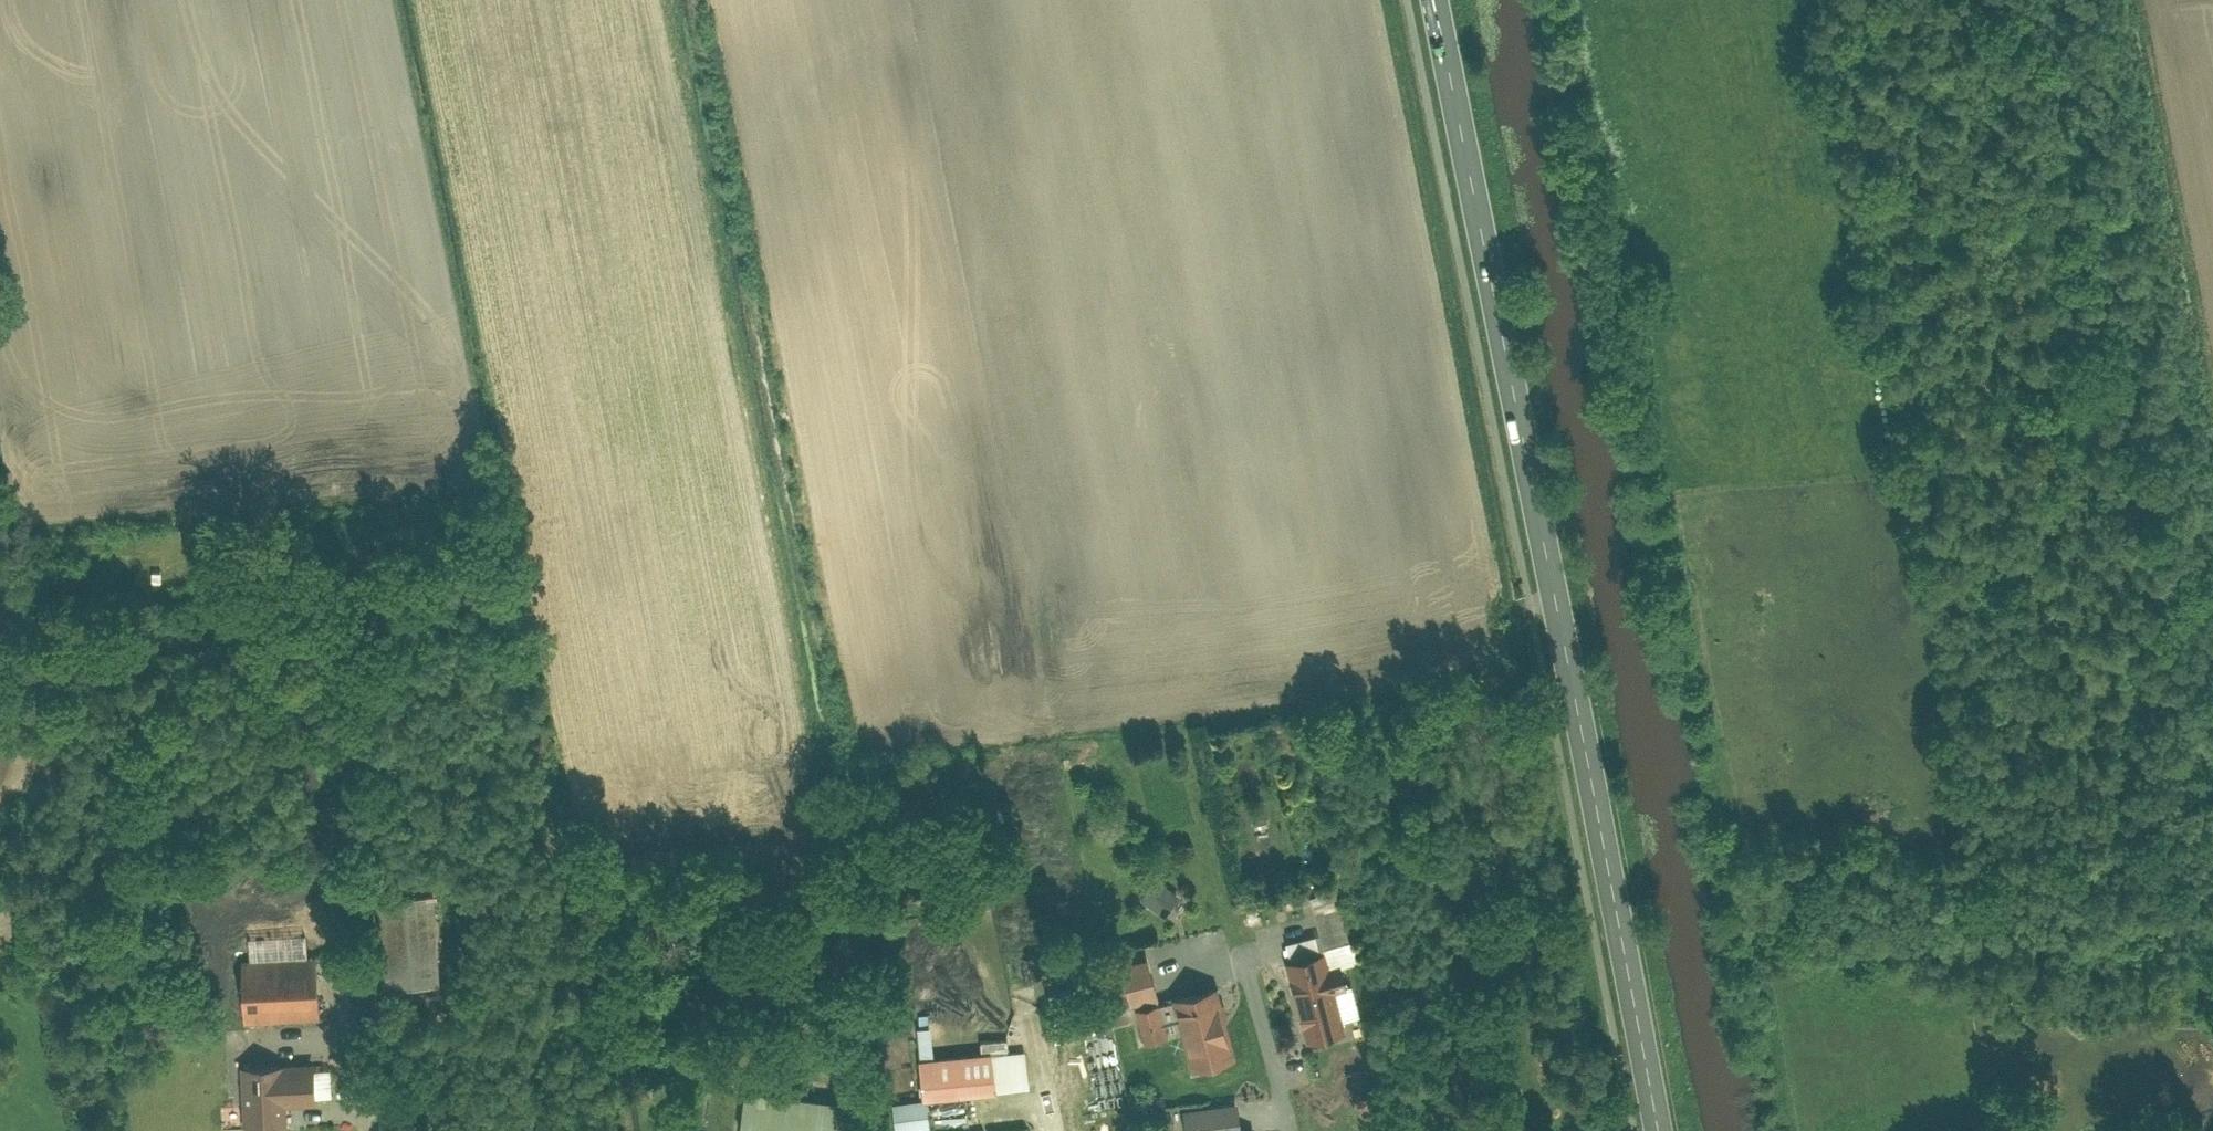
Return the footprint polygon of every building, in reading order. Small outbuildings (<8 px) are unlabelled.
[(1141,895),(1165,916),(1183,896),(1159,875),(1141,895)] [(378,889),(384,978),(441,974),(434,885),(378,889)] [(1333,950),(1287,961),(1308,1043),(1354,1031),(1333,950)] [(315,953),(249,957),(253,1021),(319,1017),(315,953)] [(1152,957),(1124,964),(1144,1037),(1171,1030),(1152,957)] [(1215,984),(1173,997),(1194,1071),(1236,1059),(1215,984)] [(922,1025),(923,1051),(934,1051),(933,1025),(922,1025)] [(926,1062),(931,1101),(1034,1089),(1027,1053),(926,1062)] [(247,1130),(256,1130),(285,1129),(283,1107),(318,1104),(315,1061),(242,1067),(247,1130)] [(741,1130),(830,1130),(835,1097),(748,1085),(741,1130)] [(931,1101),(899,1104),(902,1130),(935,1130),(931,1101)] [(1247,1101),(1180,1109),(1182,1130),(1250,1130),(1247,1101)]
